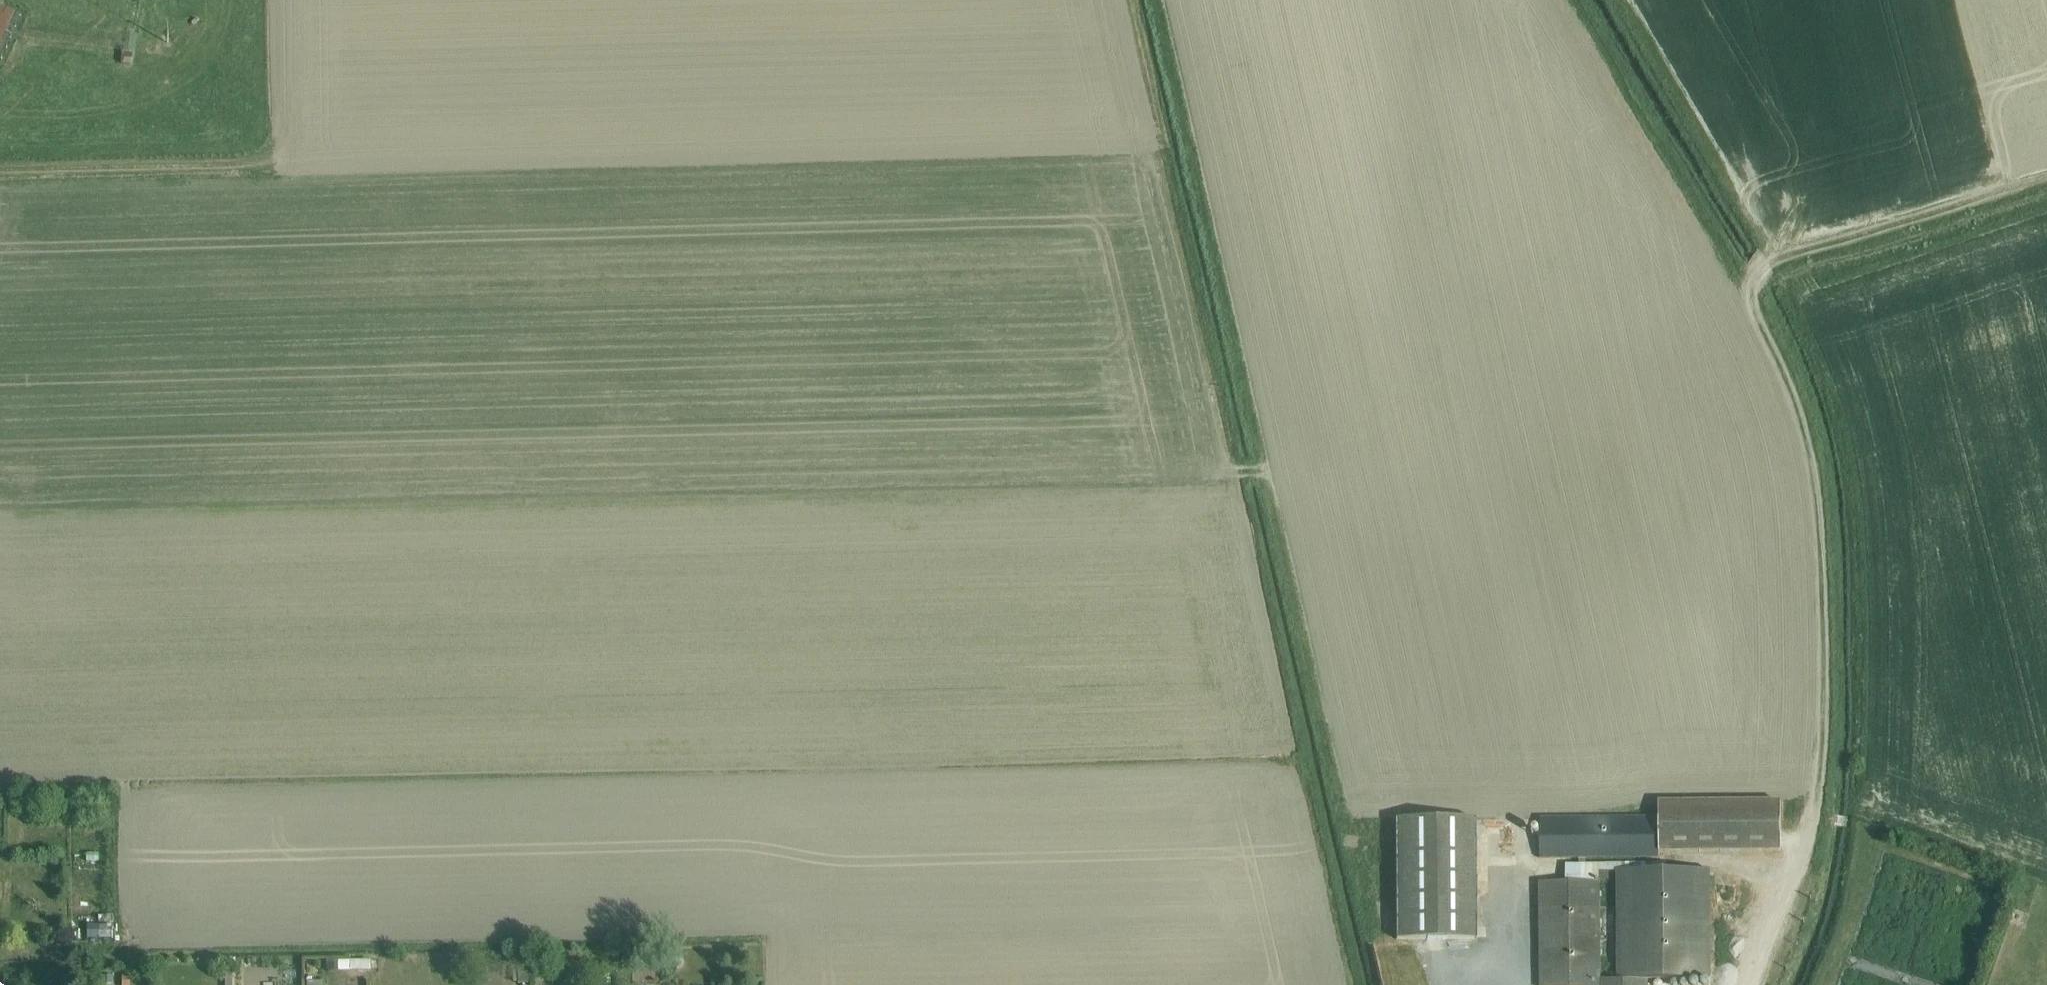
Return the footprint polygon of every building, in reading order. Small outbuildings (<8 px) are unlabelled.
[(2,58),(19,15),(3,8),(5,4),(0,1),(0,58),(2,58)] [(1781,852),(1781,800),(1659,801),(1660,817),(1540,818),(1541,859),(1580,859),(1580,864),(1567,864),(1566,882),(1540,883),(1541,984),(1649,984),(1649,980),(1712,979),(1711,870),(1666,870),(1666,863),(1587,864),(1587,859),(1660,858),(1660,853),(1781,852)] [(1476,819),(1396,819),(1397,940),(1477,939),(1476,819)] [(112,924),(88,924),(88,938),(112,939),(112,924)] [(672,950),(664,961),(676,971),(684,960),(672,950)] [(623,956),(622,965),(645,966),(645,957),(623,956)] [(518,970),(513,971),(513,983),(519,983),(519,984),(531,984),(530,957),(520,957),(520,963),(518,963),(518,970)] [(371,961),(351,961),(351,971),(371,970),(371,961)] [(143,970),(126,970),(126,984),(143,984),(143,970)]
